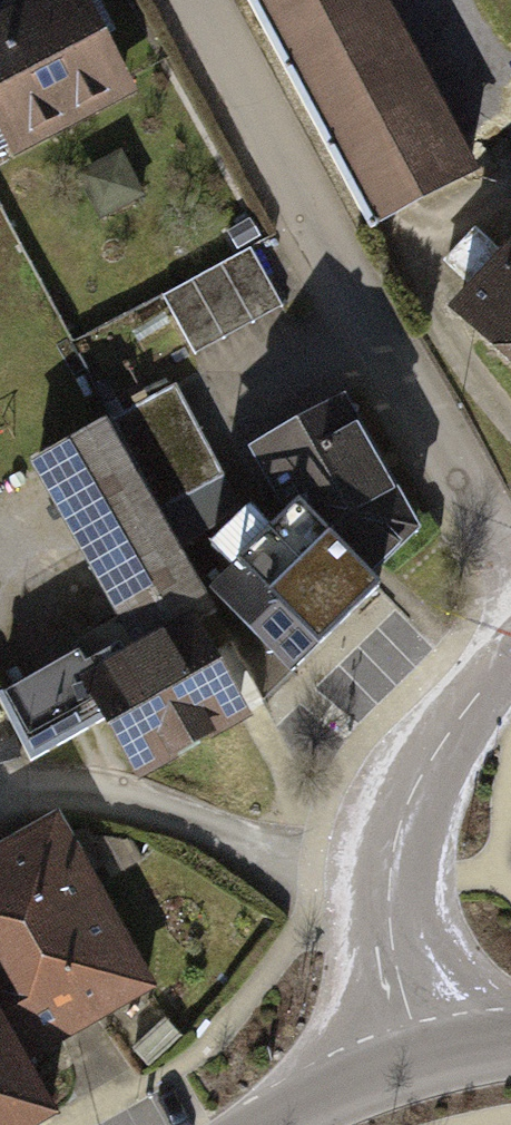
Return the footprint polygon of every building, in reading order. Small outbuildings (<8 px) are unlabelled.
[(16,142),(120,88),(75,0),(48,0),(0,25),(0,111),(16,142)] [(380,225),(510,153),(510,86),(464,0),(256,0),(380,225)] [(99,221),(143,199),(122,157),(78,178),(99,221)] [(452,293),(510,352),(510,233),(452,293)] [(162,294),(194,353),(281,306),(249,247),(162,294)] [(172,388),(99,428),(149,520),(222,480),(172,388)] [(194,603),(180,611),(262,688),(361,595),(378,573),(349,552),(371,523),(398,496),(336,398),(237,451),(272,507),(186,588),(194,603)] [(98,426),(36,459),(133,638),(180,611),(194,603),(186,588),(149,520),(99,428),(98,426)] [(87,663),(4,709),(31,758),(110,714),(142,769),(179,748),(238,715),(180,611),(133,638),(139,650),(94,675),(87,663)] [(147,992),(54,820),(0,849),(0,1070),(147,992)] [(26,1123),(0,1083),(0,1124),(23,1124),(26,1123)]
